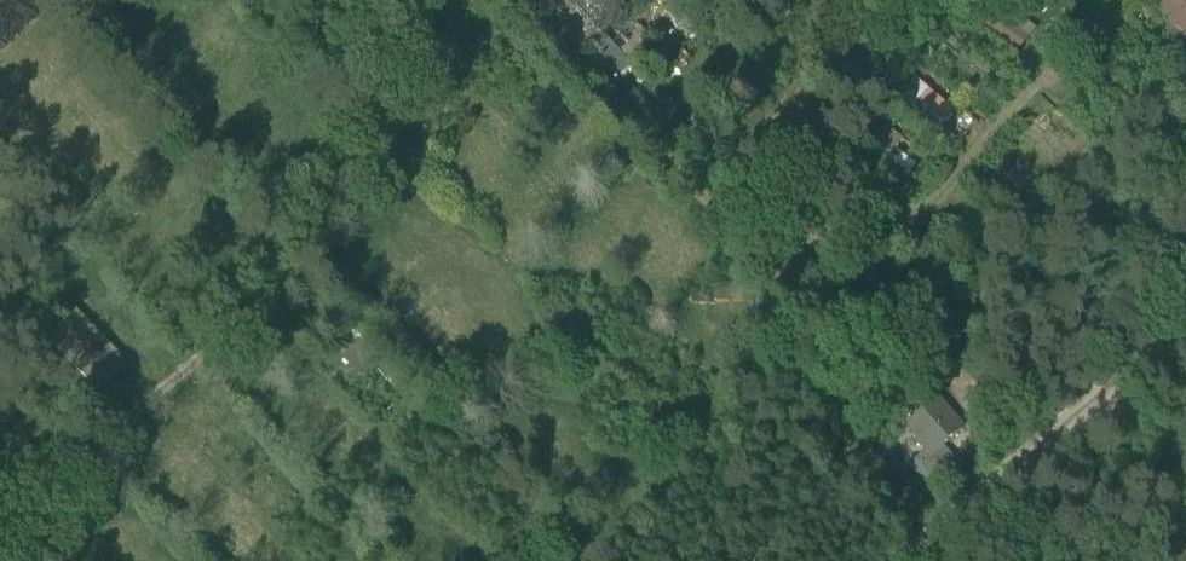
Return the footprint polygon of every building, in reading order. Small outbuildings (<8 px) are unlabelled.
[(1165,0),(1159,6),(1173,18),(1169,22),(1183,34),(1181,36),(1185,41),(1185,0),(1164,0),(1165,0)] [(985,29),(1020,48),(1033,25),(998,6),(985,29)] [(634,20),(623,34),(641,47),(651,33),(634,20)] [(977,89),(993,68),(950,36),(934,57),(977,89)] [(922,59),(914,69),(925,78),(933,68),(922,59)] [(937,131),(954,105),(907,73),(889,99),(937,131)] [(883,127),(870,155),(912,175),(925,146),(883,127)] [(1074,163),(1067,171),(1078,181),(1085,173),(1074,163)] [(77,349),(67,358),(87,380),(117,352),(96,330),(86,340),(81,334),(91,324),(74,307),(45,335),(61,353),(71,343),(77,349)] [(386,363),(378,370),(385,379),(393,372),(386,363)] [(398,375),(391,382),(396,388),(404,381),(398,375)] [(963,428),(937,399),(908,425),(928,448),(916,458),(932,477),(954,458),(943,446),(963,428)] [(239,411),(229,421),(237,429),(246,419),(239,411)] [(874,447),(865,454),(877,468),(886,461),(874,447)]
